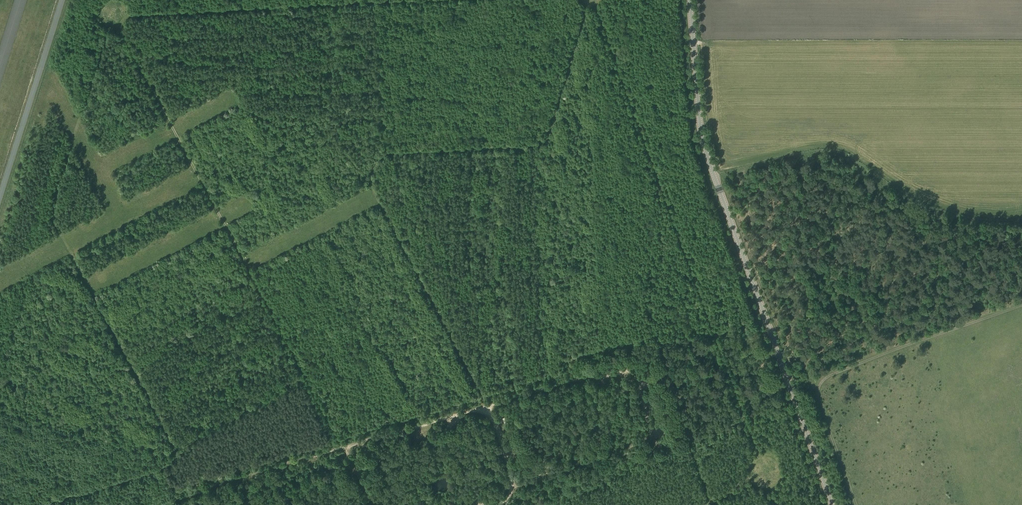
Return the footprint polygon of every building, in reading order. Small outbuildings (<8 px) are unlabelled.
[(624,385),(614,388),(620,403),(629,400),(624,385)] [(573,440),(566,443),(566,449),(568,456),(578,452),(573,440)]
